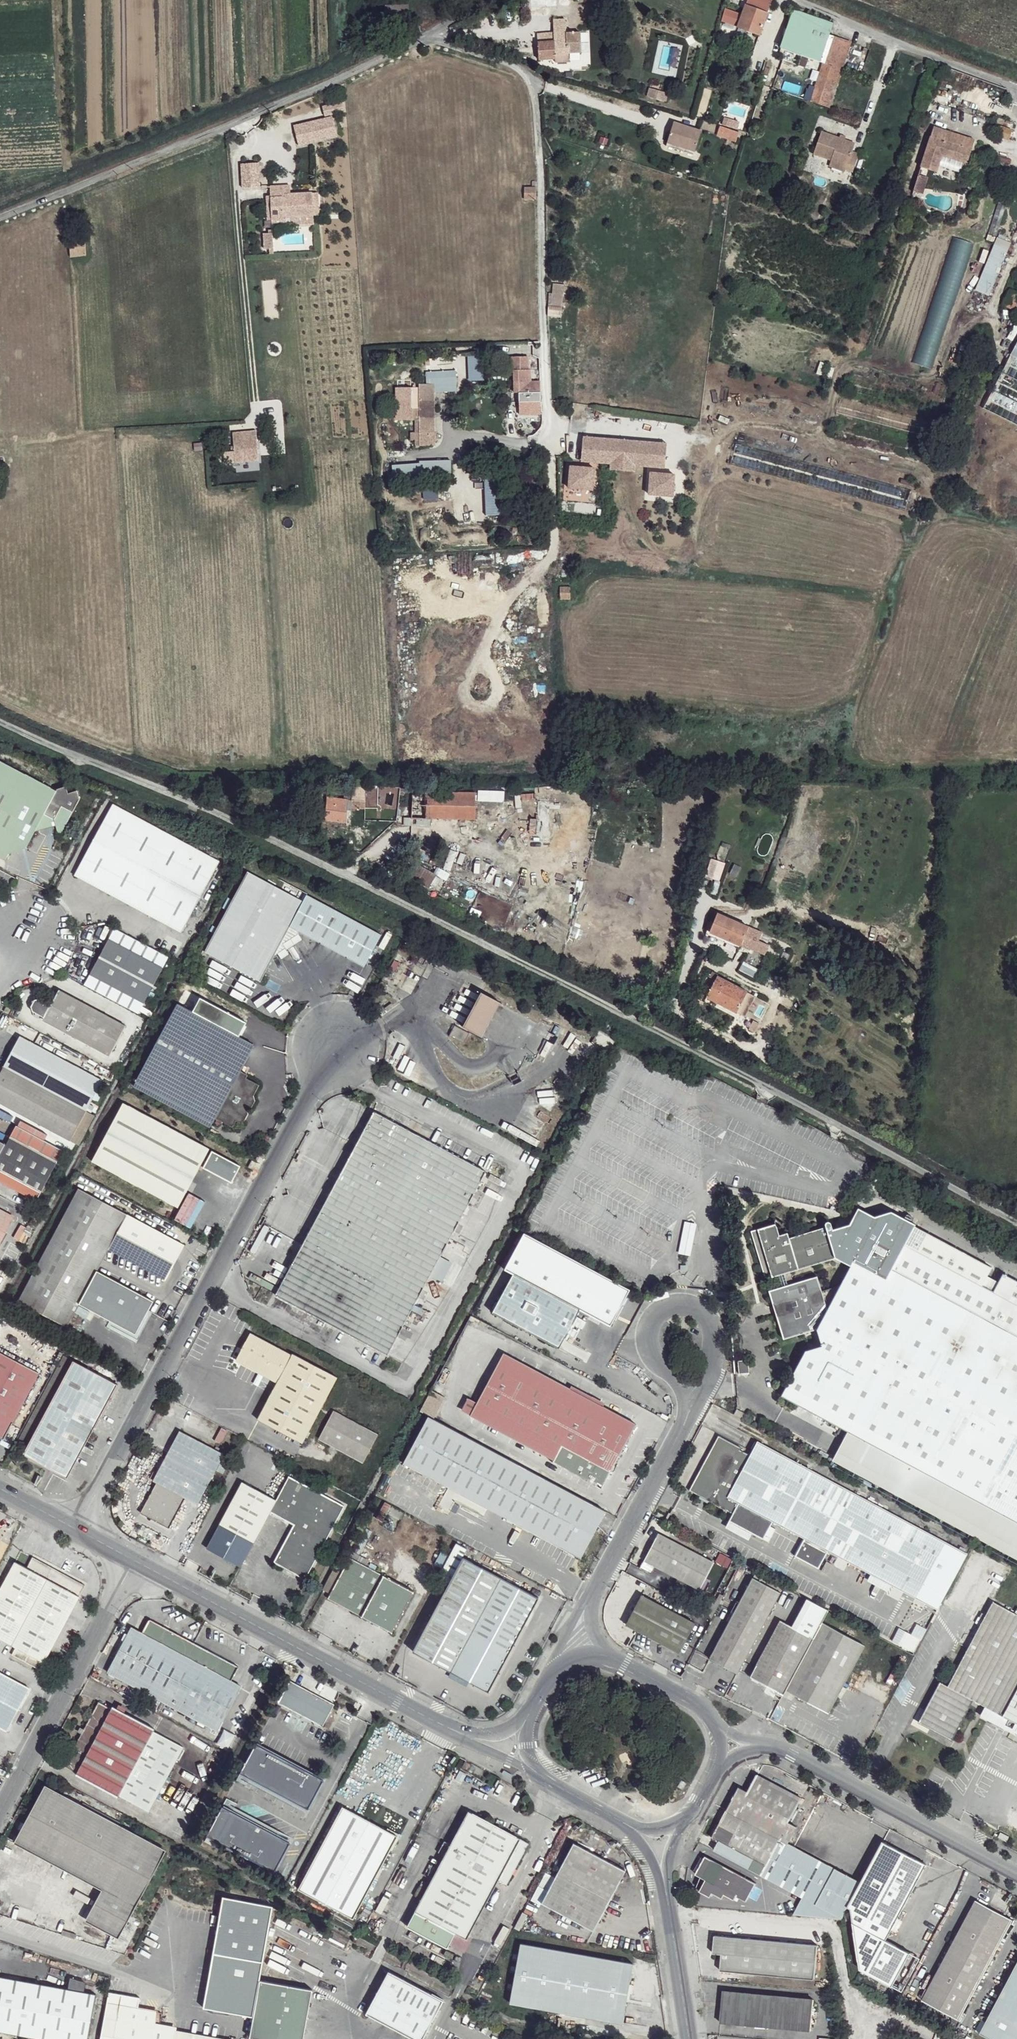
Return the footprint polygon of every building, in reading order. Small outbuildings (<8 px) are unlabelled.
[(773,0),(748,0),(746,5),(768,13),(773,0)] [(746,5),(738,27),(759,35),(768,13),(746,5)] [(556,9),(541,10),(541,23),(542,29),(557,27),(556,9)] [(835,26),(795,10),(785,35),(827,50),(831,36),(835,26)] [(541,23),(524,23),(525,31),(542,29),(541,23)] [(542,29),(525,31),(527,55),(558,54),(558,50),(557,27),(542,29)] [(842,42),(831,36),(827,50),(826,53),(837,57),(842,42)] [(826,53),(785,38),(781,48),(822,63),(833,67),(837,57),(826,53)] [(851,45),(842,42),(837,57),(833,67),(841,70),(851,45)] [(833,67),(822,63),(807,101),(827,109),(841,70),(833,67)] [(657,82),(652,81),(648,88),(654,91),(657,82)] [(827,109),(807,101),(803,113),(823,120),(827,109)] [(324,117),(344,113),(342,102),(321,106),(324,117)] [(698,120),(669,111),(662,135),(692,144),(698,120)] [(737,120),(718,115),(713,127),(734,133),(737,120)] [(331,117),(293,126),(297,146),(335,137),(331,117)] [(935,168),(940,153),(964,160),(972,136),(932,123),(919,163),(935,168)] [(1013,129),(1001,126),(996,135),(1009,139),(1013,129)] [(851,156),(816,144),(808,166),(826,173),(843,178),(841,182),(849,185),(856,166),(849,163),(851,156)] [(259,162),(241,163),(243,188),(260,187),(259,162)] [(843,178),(826,173),(825,180),(840,186),(841,182),(843,178)] [(922,196),(927,179),(917,176),(912,193),(922,196)] [(270,187),(272,220),(284,220),(284,217),(314,216),(313,194),(286,195),(286,186),(270,187)] [(535,187),(523,188),(522,199),(535,199),(535,187)] [(202,216),(196,221),(201,227),(206,221),(202,216)] [(284,220),(272,220),(272,228),(285,227),(284,225),(314,225),(314,216),(284,217),(284,220)] [(269,233),(263,233),(264,248),(269,248),(269,253),(273,253),(273,229),(269,230),(269,233)] [(934,370),(969,241),(951,236),(936,290),(933,289),(913,364),(934,370)] [(995,237),(974,290),(989,296),(1010,242),(995,237)] [(87,239),(71,241),(72,257),(88,256),(87,239)] [(1009,289),(1007,299),(1016,303),(1016,293),(1009,289)] [(1007,299),(1004,305),(1016,310),(1016,303),(1007,299)] [(562,305),(548,304),(547,316),(560,317),(562,305)] [(1011,368),(1011,360),(1003,378),(1004,386),(1007,379),(1008,379),(1016,379),(1016,354),(1011,368)] [(468,357),(468,382),(483,382),(482,357),(468,357)] [(425,385),(429,385),(430,392),(432,392),(454,391),(453,372),(425,373),(425,385)] [(517,383),(518,415),(540,414),(539,382),(517,383)] [(418,419),(433,418),(432,392),(430,392),(429,385),(425,385),(418,385),(418,394),(400,395),(401,411),(410,410),(410,420),(416,420),(416,421),(418,421),(418,419)] [(434,434),(433,418),(418,419),(418,421),(416,421),(417,432),(431,432),(431,434),(434,434)] [(255,462),(254,432),(234,433),(235,462),(255,462)] [(419,447),(434,447),(433,442),(434,442),(434,434),(431,434),(431,432),(417,432),(417,440),(413,440),(414,449),(419,449),(419,447)] [(665,443),(582,436),(580,461),(609,464),(608,469),(633,471),(634,466),(663,468),(665,443)] [(731,466),(905,508),(910,487),(736,446),(731,466)] [(418,466),(391,467),(391,485),(418,485),(418,479),(450,478),(449,463),(418,464),(418,466)] [(593,468),(569,466),(567,484),(575,484),(574,488),(591,490),(593,468)] [(673,475),(649,473),(647,495),(664,496),(664,492),(671,492),(673,475)] [(569,588),(558,587),(558,598),(570,599),(569,588)] [(0,762),(0,858),(7,862),(10,857),(28,853),(39,832),(57,828),(61,838),(82,803),(78,793),(70,795),(67,789),(56,791),(0,762)] [(367,787),(352,787),(352,808),(361,808),(361,801),(366,801),(367,787)] [(379,787),(367,787),(366,801),(372,801),(376,801),(379,787)] [(475,821),(475,794),(425,795),(425,821),(475,821)] [(346,823),(346,800),(323,799),(322,823),(346,823)] [(219,862),(113,806),(75,876),(182,933),(219,862)] [(731,861),(717,856),(711,874),(725,881),(731,861)] [(202,956),(261,983),(274,956),(281,961),(289,956),(286,952),(296,945),(303,942),(300,934),(365,969),(381,936),(307,897),(300,903),(248,874),(202,956)] [(749,926),(716,912),(708,931),(742,944),(743,943),(745,936),(749,926)] [(757,941),(745,936),(743,943),(767,955),(770,947),(757,941)] [(772,942),(760,937),(757,941),(770,947),(772,942)] [(164,969),(110,940),(91,977),(146,1005),(164,969)] [(717,973),(712,970),(698,997),(706,1002),(709,997),(705,994),(716,974),(717,973)] [(747,990),(716,974),(705,994),(709,997),(737,1011),(747,990)] [(126,1026),(60,990),(51,1004),(41,998),(37,999),(31,1007),(33,1013),(45,1020),(43,1023),(111,1059),(126,1026)] [(200,998),(192,1013),(238,1039),(247,1023),(200,998)] [(499,1008),(478,998),(470,1016),(463,1031),(457,1029),(452,1038),(458,1040),(464,1043),(469,1035),(480,1042),(499,1008)] [(192,1013),(175,1005),(135,1089),(211,1132),(218,1123),(234,1130),(237,1123),(241,1125),(243,1121),(245,1117),(248,1112),(254,1110),(256,1105),(257,1099),(261,1085),(250,1081),(250,1077),(244,1074),(255,1047),(238,1039),(192,1013)] [(21,1038),(0,1076),(0,1105),(81,1149),(96,1117),(88,1116),(105,1083),(21,1038)] [(94,1164),(153,1197),(180,1213),(206,1164),(209,1156),(211,1152),(126,1105),(94,1164)] [(486,1167),(372,1107),(371,1110),(278,1284),(275,1290),(390,1351),(486,1167)] [(37,1207),(67,1154),(16,1129),(5,1145),(0,1142),(0,1185),(37,1207)] [(240,1168),(214,1154),(213,1158),(208,1166),(205,1171),(233,1186),(240,1168)] [(167,1284),(186,1243),(81,1188),(19,1306),(66,1333),(82,1307),(137,1340),(157,1300),(101,1272),(110,1254),(167,1284)] [(750,1228),(764,1274),(806,1262),(833,1254),(836,1252),(849,1259),(826,1302),(817,1271),(768,1286),(783,1333),(815,1322),(820,1338),(804,1343),(779,1391),(845,1426),(831,1456),(1009,1552),(1016,1556),(1016,1275),(1003,1268),(997,1277),(987,1272),(991,1261),(950,1239),(915,1220),(915,1216),(889,1203),(873,1208),(857,1199),(847,1217),(832,1221),(831,1218),(829,1214),(827,1213),(824,1214),(823,1215),(823,1218),(824,1222),(789,1232),(787,1228),(779,1230),(775,1219),(774,1219),(756,1224),(756,1227),(750,1228)] [(0,1210),(0,1245),(16,1218),(0,1210)] [(491,1313),(558,1346),(578,1308),(610,1324),(627,1291),(523,1235),(506,1269),(512,1273),(491,1313)] [(335,1376),(249,1331),(234,1360),(276,1381),(255,1419),(302,1442),(335,1376)] [(543,1370),(502,1349),(475,1398),(467,1395),(461,1407),(468,1409),(469,1413),(603,1487),(636,1419),(603,1401),(604,1399),(571,1380),(569,1383),(543,1370)] [(0,1353),(0,1439),(4,1441),(40,1374),(0,1353)] [(748,1358),(738,1358),(738,1372),(749,1372),(748,1358)] [(117,1389),(75,1366),(26,1460),(69,1480),(117,1389)] [(450,1383),(435,1375),(425,1398),(444,1410),(452,1387),(450,1383)] [(646,1386),(658,1399),(663,1395),(650,1382),(646,1386)] [(375,1433),(329,1410),(315,1438),(360,1462),(375,1433)] [(607,1510),(429,1418),(404,1465),(447,1489),(435,1509),(446,1514),(453,1501),(481,1515),(485,1509),(581,1559),(607,1510)] [(224,1451),(179,1427),(164,1457),(153,1478),(155,1481),(140,1509),(170,1525),(183,1496),(197,1503),(215,1469),(223,1473),(229,1460),(222,1456),(224,1451)] [(739,1443),(718,1434),(690,1486),(733,1508),(727,1520),(761,1538),(770,1522),(801,1538),(792,1555),(819,1568),(828,1551),(938,1610),(967,1553),(755,1439),(748,1453),(737,1447),(739,1443)] [(688,1485),(704,1456),(695,1451),(679,1480),(688,1485)] [(342,1502),(286,1476),(278,1497),(272,1512),(293,1524),(291,1527),(275,1559),(305,1578),(342,1502)] [(269,1513),(278,1497),(241,1478),(202,1546),(241,1563),(269,1513)] [(713,1560),(658,1530),(643,1559),(699,1588),(703,1581),(713,1560)] [(536,1596),(461,1555),(465,1547),(454,1541),(441,1567),(451,1571),(410,1648),(487,1689),(536,1596)] [(413,1587),(349,1553),(337,1569),(331,1566),(320,1585),(326,1590),(325,1596),(328,1597),(390,1629),(413,1587)] [(0,1584),(0,1636),(15,1646),(12,1654),(41,1669),(46,1659),(82,1594),(87,1584),(33,1556),(29,1565),(13,1559),(0,1584)] [(781,1588),(755,1572),(714,1653),(740,1667),(781,1588)] [(694,1619),(641,1592),(624,1621),(678,1650),(694,1619)] [(827,1610),(806,1599),(793,1623),(814,1634),(821,1621),(827,1610)] [(992,1599),(970,1639),(947,1681),(940,1677),(917,1719),(952,1739),(975,1700),(982,1704),(979,1710),(979,1716),(1016,1734),(1016,1612),(992,1599)] [(780,1618),(750,1673),(785,1689),(814,1634),(793,1623),(780,1618)] [(238,1668),(150,1620),(143,1631),(132,1626),(107,1671),(218,1730),(242,1686),(232,1679),(238,1668)] [(863,1644),(821,1621),(814,1634),(785,1689),(828,1712),(842,1685),(863,1644)] [(912,1634),(899,1627),(891,1641),(914,1653),(926,1630),(916,1625),(912,1634)] [(0,1669),(0,1731),(5,1734),(31,1685),(0,1669)] [(334,1703),(291,1679),(280,1702),(324,1725),(334,1703)] [(111,1707),(98,1701),(65,1765),(76,1774),(120,1797),(149,1810),(185,1745),(155,1730),(156,1725),(113,1701),(111,1707)] [(325,1776),(258,1739),(242,1767),(310,1804),(325,1776)] [(802,1795),(757,1772),(750,1783),(747,1787),(738,1783),(712,1835),(717,1838),(712,1848),(801,1895),(792,1914),(842,1917),(849,1903),(859,1968),(889,1983),(902,1988),(920,1955),(910,1949),(887,1935),(926,1859),(883,1836),(860,1879),(789,1841),(797,1823),(789,1818),(802,1795)] [(168,1846),(48,1780),(18,1839),(103,1887),(88,1917),(121,1936),(168,1846)] [(292,1839),(225,1803),(209,1831),(276,1868),(292,1839)] [(399,1833),(343,1803),(300,1883),(355,1914),(399,1833)] [(530,1841),(468,1808),(406,1925),(446,1948),(455,1932),(466,1938),(496,1880),(506,1886),(530,1841)] [(529,1899),(595,1928),(627,1868),(573,1841),(553,1874),(543,1873),(529,1899)] [(755,1880),(705,1852),(696,1871),(703,1876),(698,1888),(701,1891),(711,1897),(714,1895),(723,1898),(727,1896),(735,1898),(740,1898),(746,1901),(755,1880)] [(275,1902),(225,1893),(203,2004),(256,2014),(262,1976),(275,1902)] [(1012,1916),(974,1897),(922,1998),(959,2018),(1012,1916)] [(815,1942),(716,1932),(715,1950),(720,1951),(720,1966),(812,1976),(815,1942)] [(632,1961),(520,1939),(509,2001),(622,2022),(632,1961)] [(1001,1989),(978,2030),(994,2038),(1016,2038),(1016,1959),(1001,1989)] [(365,2012),(417,2038),(422,2038),(443,1998),(388,1969),(365,2012)] [(62,2038),(91,2038),(99,1993),(87,1987),(89,1980),(70,1976),(69,1985),(0,1972),(0,2030),(62,2038)] [(262,1976),(256,2014),(253,2036),(274,2038),(306,2038),(315,1985),(262,1976)] [(812,1995),(724,1987),(721,2021),(811,2028),(812,1995)] [(109,1989),(99,2038),(230,2038),(178,2026),(159,2018),(159,2009),(140,2006),(143,1996),(109,1989)]
